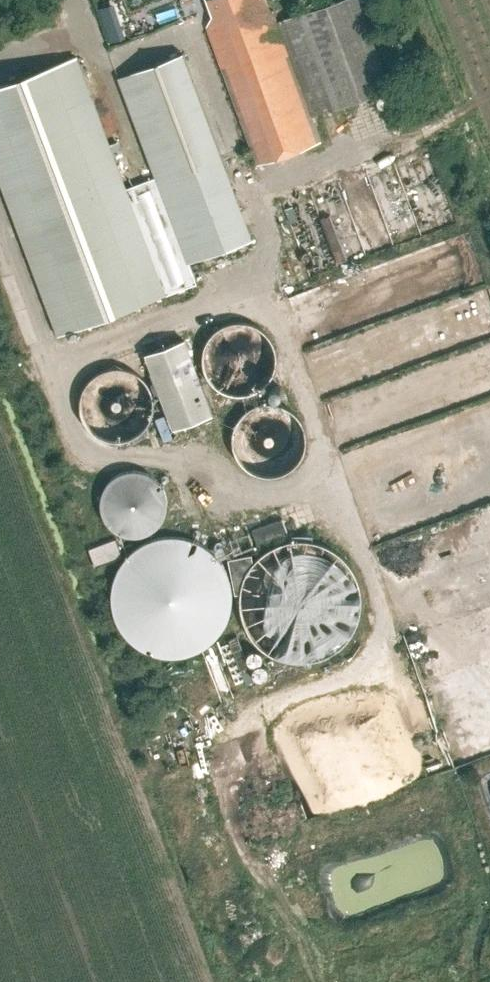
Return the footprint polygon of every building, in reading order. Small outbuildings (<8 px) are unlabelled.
[(196,5),(208,0),(214,16),(208,27),(207,27),(258,165),(321,142),(312,116),(391,88),(358,0),(342,0),(278,23),(273,10),(270,12),(265,0),(194,0),(196,5)] [(188,263),(253,239),(183,53),(119,77),(188,263)] [(166,295),(77,57),(0,86),(0,180),(58,336),(166,295)] [(206,344),(203,354),(203,365),(207,376),(214,385),(223,391),(233,395),(244,395),(255,392),(264,386),(272,378),(276,368),(277,356),(275,346),(270,336),(262,328),(252,323),(241,321),(230,322),(220,327),(212,334),(206,344)] [(145,354),(173,429),(214,414),(186,339),(145,354)] [(81,398),(80,404),(81,411),(83,418),(87,425),(92,431),(98,436),(104,439),(111,441),(118,442),(124,441),(131,439),(138,435),(144,430),(148,425),(152,418),(154,411),(155,404),(154,397),(152,390),(148,383),(143,378),(138,373),(131,370),(125,368),(118,367),(111,368),(104,370),(97,373),(91,378),(86,385),(83,390),(81,398)] [(233,432),(233,439),(235,450),(237,457),(242,463),(247,468),(254,472),(261,475),(268,476),(276,476),(283,474),(290,470),(296,466),(301,460),(304,453),(306,446),(307,439),(306,431),(304,424),(298,415),(293,410),(286,406),(279,403),(272,402),(264,402),(257,404),(250,408),(244,412),(239,418),(236,425),(233,432)] [(102,493),(101,503),(102,510),(104,517),(110,526),(115,530),(121,534),(128,536),(135,536),(145,534),(152,531),(157,527),(162,522),(165,515),(168,505),(166,494),(164,488),(160,482),(155,477),(149,473),(142,471),(135,470),(128,470),(121,472),(115,476),(110,480),(105,486),(102,493)] [(288,516),(235,535),(241,551),(294,533),(288,516)] [(113,584),(112,596),(113,607),(116,619),(122,630),(129,639),(138,647),(150,653),(160,656),(172,657),(185,656),(197,652),(208,645),(216,639),(224,629),(229,617),(232,607),(233,594),(231,582),(228,572),(222,563),(214,553),(206,546),(195,540),(185,537),(172,536),(160,537),(150,540),(140,545),(130,553),(122,563),(116,574),(113,584)] [(236,593),(240,592),(240,603),(241,613),(244,623),(249,633),(256,641),(264,648),(272,654),(282,658),(292,661),(303,661),(314,660),(324,657),(333,652),(342,645),(349,638),(355,629),(359,619),(361,609),(362,598),(360,588),(357,578),(353,568),(346,560),(339,552),(330,547),(320,542),(310,540),(299,539),(289,540),(279,543),(269,548),(261,554),(253,562),(252,554),(229,559),(236,593)]
